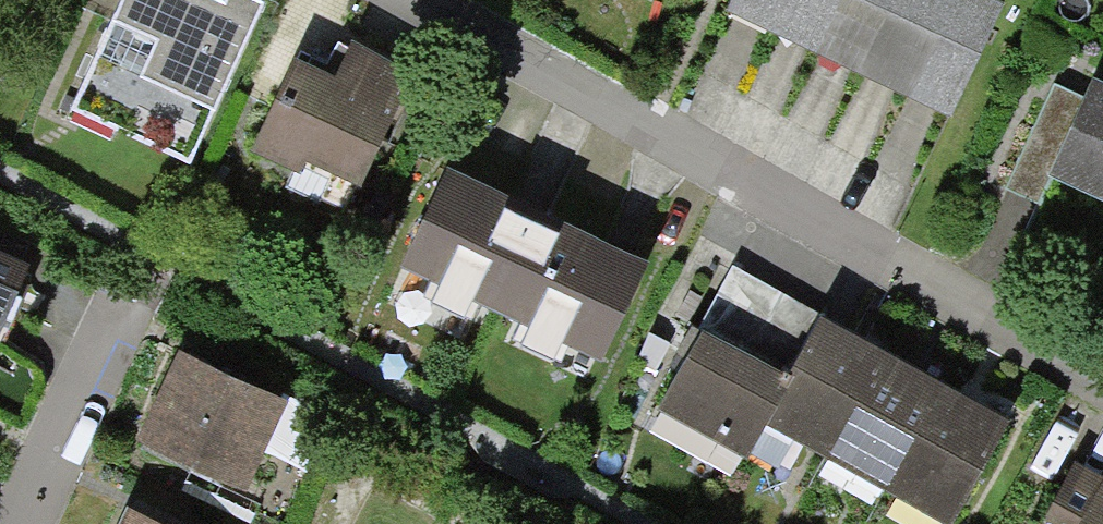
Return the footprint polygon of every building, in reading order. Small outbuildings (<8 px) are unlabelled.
[(264,14),(231,0),(227,0),(220,17),(182,0),(126,0),(77,112),(198,164),(264,14)] [(999,5),(989,0),(739,0),(731,19),(947,118),(999,5)] [(351,204),(412,78),(350,48),(332,86),(298,69),(255,157),(351,204)] [(1094,89),(1088,104),(1059,91),(1015,188),(1045,202),(1053,183),(1102,206),(1102,93),(1094,89)] [(595,369),(642,265),(452,180),(405,284),(595,369)] [(27,283),(0,271),(0,345),(25,289),(27,283)] [(1007,425),(823,330),(796,382),(703,334),(659,419),(746,463),(762,432),(942,523),(955,523),(1007,425)] [(244,502),(281,413),(176,370),(139,459),(244,502)] [(1076,471),(1049,523),(1102,523),(1102,485),(1076,471)]
